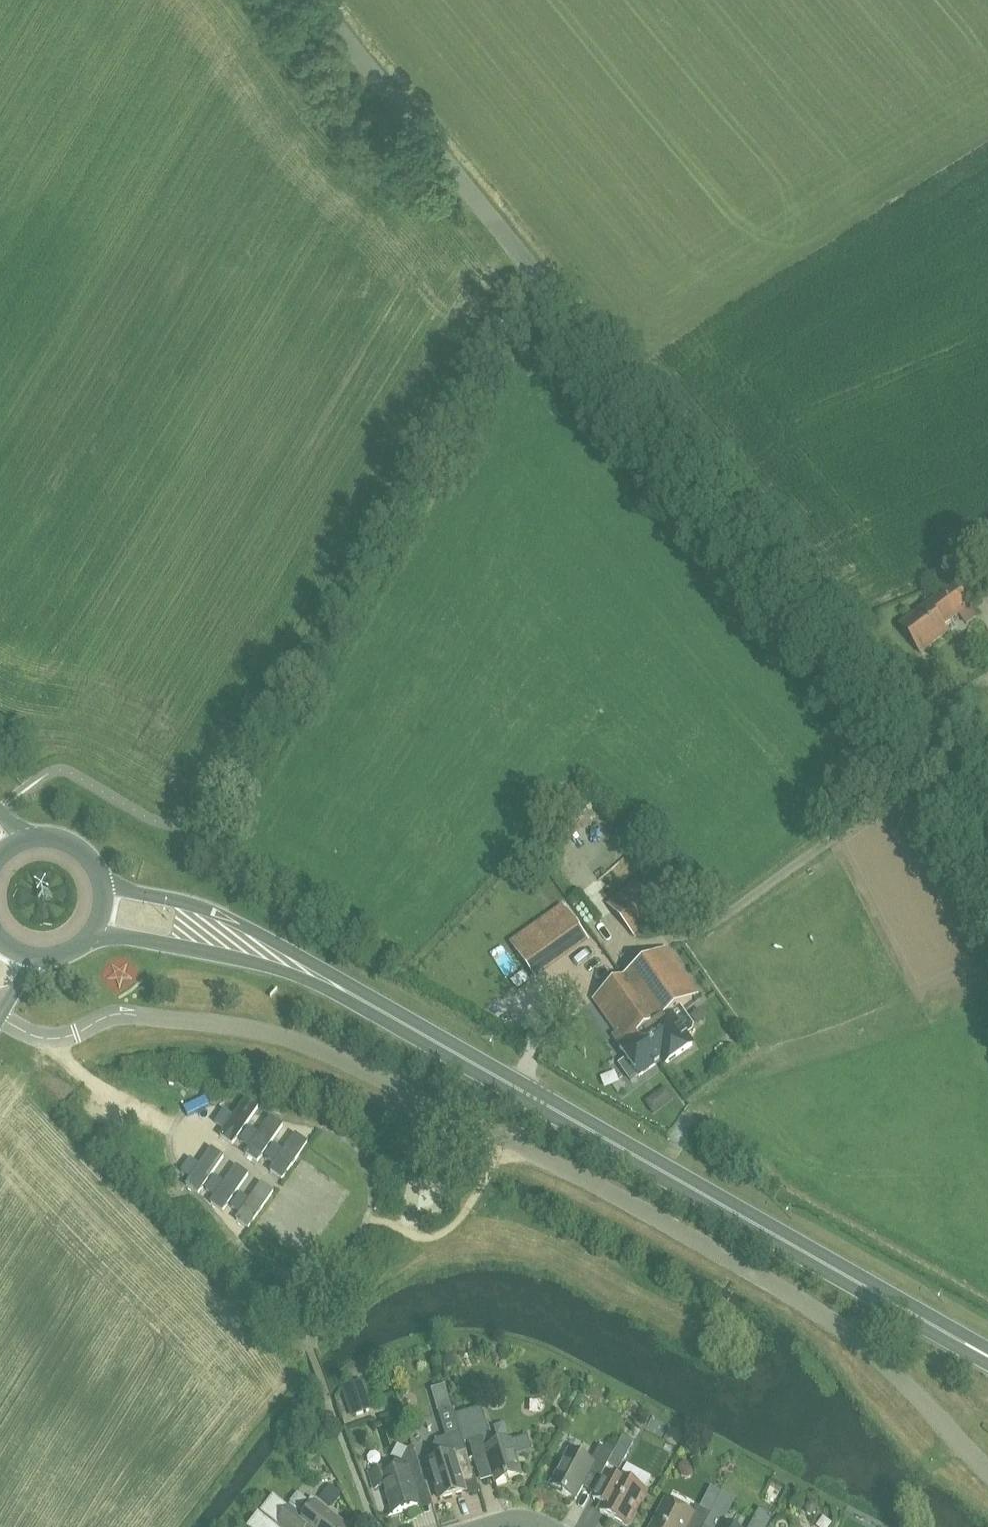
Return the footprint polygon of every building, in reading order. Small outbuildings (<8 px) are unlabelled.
[(943,627),(970,606),(954,585),(900,626),(920,653),(947,633),(943,627)] [(635,934),(675,901),(650,871),(610,904),(609,905),(635,935),(635,934)] [(585,938),(576,925),(590,915),(576,897),(512,943),(534,974),(585,938)] [(666,949),(592,999),(624,1042),(618,1047),(627,1058),(619,1064),(630,1080),(638,1073),(639,1075),(660,1059),(664,1064),(692,1045),(686,1036),(692,1031),(693,1026),(687,1018),(683,1017),(676,1022),(670,1014),(698,994),(666,949)] [(246,1100),(221,1136),(233,1145),(258,1109),(246,1100)] [(271,1118),(246,1154),(258,1162),(283,1126),(271,1118)] [(296,1135),(271,1171),(283,1180),(308,1143),(296,1135)] [(212,1149),(187,1185),(199,1194),(224,1157),(212,1149)] [(237,1167),(212,1203),(223,1211),(249,1175),(237,1167)] [(262,1184),(237,1220),(249,1229),(274,1192),(262,1184)] [(473,1434),(474,1439),(468,1440),(476,1465),(486,1462),(490,1464),(496,1483),(522,1475),(513,1448),(496,1438),(489,1440),(482,1415),(468,1419),(468,1420),(458,1423),(462,1438),(473,1434)] [(435,1451),(437,1459),(429,1462),(441,1500),(465,1492),(461,1479),(474,1475),(465,1447),(453,1450),(451,1446),(449,1442),(445,1440),(440,1440),(437,1443),(434,1447),(435,1451)] [(630,1447),(622,1443),(615,1456),(624,1461),(630,1447)] [(608,1444),(605,1449),(600,1446),(591,1462),(569,1450),(550,1486),(576,1499),(591,1471),(602,1477),(617,1449),(608,1444)] [(408,1449),(401,1463),(396,1460),(388,1475),(383,1477),(381,1470),(370,1473),(375,1489),(385,1485),(394,1514),(419,1507),(415,1494),(417,1494),(419,1490),(419,1487),(425,1485),(413,1448),(408,1449)] [(626,1526),(645,1491),(619,1477),(618,1479),(607,1473),(596,1494),(607,1500),(600,1512),(626,1526)] [(711,1515),(697,1507),(694,1514),(666,1500),(652,1526),(704,1526),(711,1515)] [(316,1503),(309,1512),(305,1509),(302,1513),(291,1506),(277,1524),(281,1526),(348,1526),(316,1503)]
